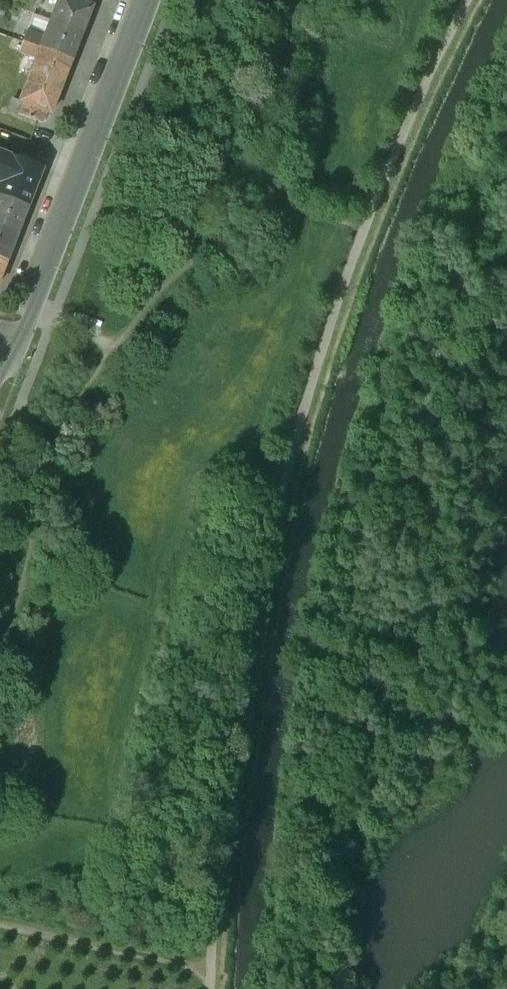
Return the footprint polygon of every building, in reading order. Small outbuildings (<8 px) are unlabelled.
[(30,8),(29,12),(50,20),(58,0),(33,0),(30,8)] [(50,20),(81,32),(91,7),(86,5),(88,0),(58,0),(50,20)] [(81,32),(50,20),(44,38),(27,31),(23,42),(70,60),(81,32)] [(70,60),(23,42),(19,51),(35,58),(29,75),(60,87),(70,60)] [(60,87),(29,75),(19,101),(23,103),(19,113),(42,121),(45,111),(50,113),(60,87)] [(27,206),(38,179),(41,170),(0,154),(0,195),(27,206)] [(0,195),(0,227),(16,233),(27,206),(0,195)] [(0,227),(0,258),(6,261),(16,233),(0,227)]
